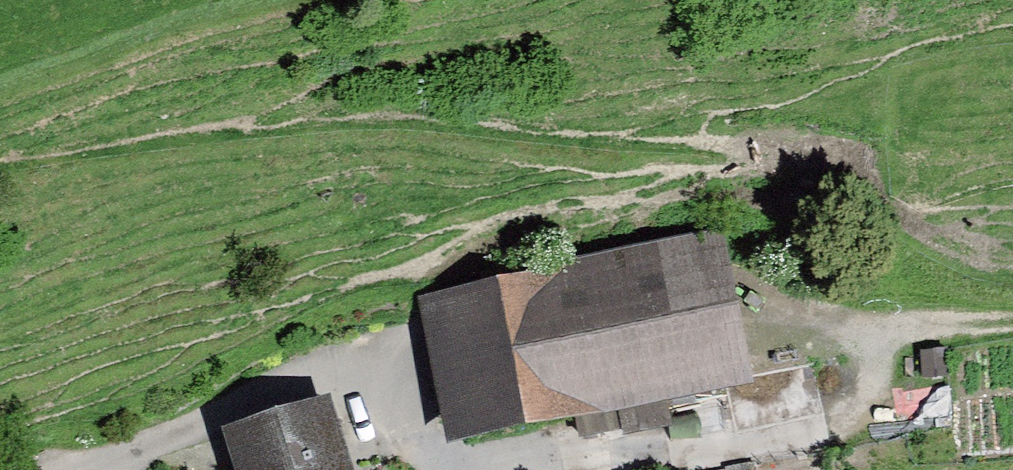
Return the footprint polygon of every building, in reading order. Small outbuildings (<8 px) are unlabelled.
[(724,238),(418,298),(448,453),(576,428),(579,442),(623,433),(624,440),(674,431),(670,410),(754,394),(724,238)] [(947,351),(918,352),(920,378),(948,376),(947,351)] [(330,404),(221,440),(231,469),(352,469),(330,404)]
